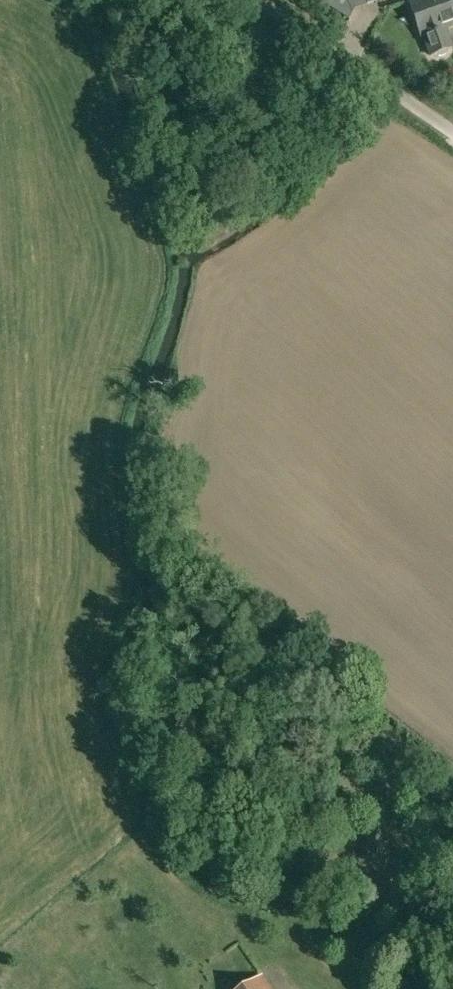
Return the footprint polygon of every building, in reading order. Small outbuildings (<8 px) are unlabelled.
[(347,0),(322,0),(349,18),(352,14),(347,0)] [(408,1),(421,37),(423,36),(430,56),(434,54),(436,56),(437,56),(438,57),(440,57),(442,57),(443,56),(444,56),(445,55),(446,54),(447,53),(447,52),(448,51),(448,50),(452,48),(445,29),(446,29),(445,26),(452,23),(452,0),(411,0),(408,1)] [(262,976),(241,988),(270,988),(262,976)]
